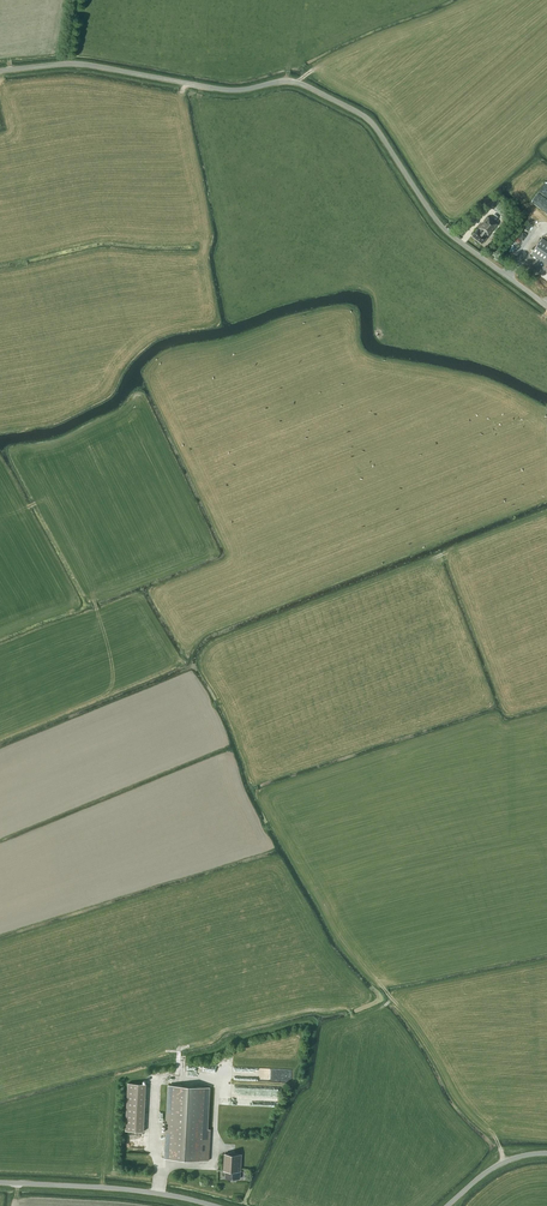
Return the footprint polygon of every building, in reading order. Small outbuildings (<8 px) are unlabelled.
[(493,209),(501,199),(496,195),(488,205),(493,209)] [(479,230),(477,229),(472,236),(482,244),(488,237),(486,236),(487,235),(489,236),(498,224),(488,216),(478,228),(480,229),(479,230)] [(546,264),(546,242),(542,238),(531,253),(546,264)] [(146,1084),(143,1084),(128,1083),(125,1130),(143,1131),(146,1084)] [(207,1129),(209,1087),(169,1085),(165,1158),(209,1160),(210,1129),(207,1129)] [(224,1153),(223,1170),(226,1170),(226,1177),(240,1178),(241,1154),(224,1153)]
